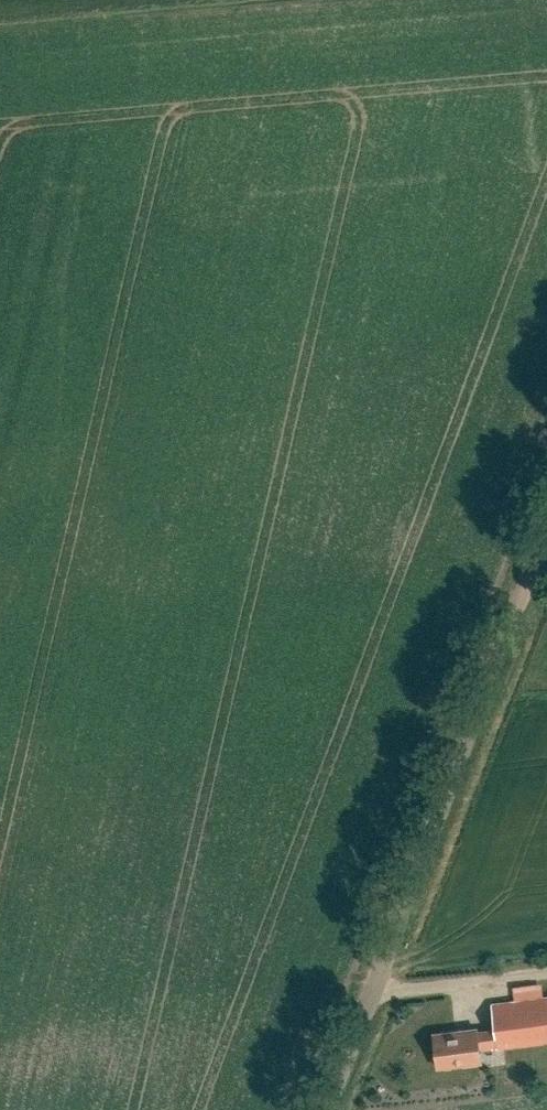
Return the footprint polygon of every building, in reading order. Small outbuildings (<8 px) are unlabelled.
[(436,1032),(440,1068),(482,1063),(481,1049),(499,1047),(499,1051),(546,1045),(546,997),(538,998),(536,985),(514,988),(516,1003),(492,1005),(494,1026),(479,1028),(479,1027),(436,1032)]
